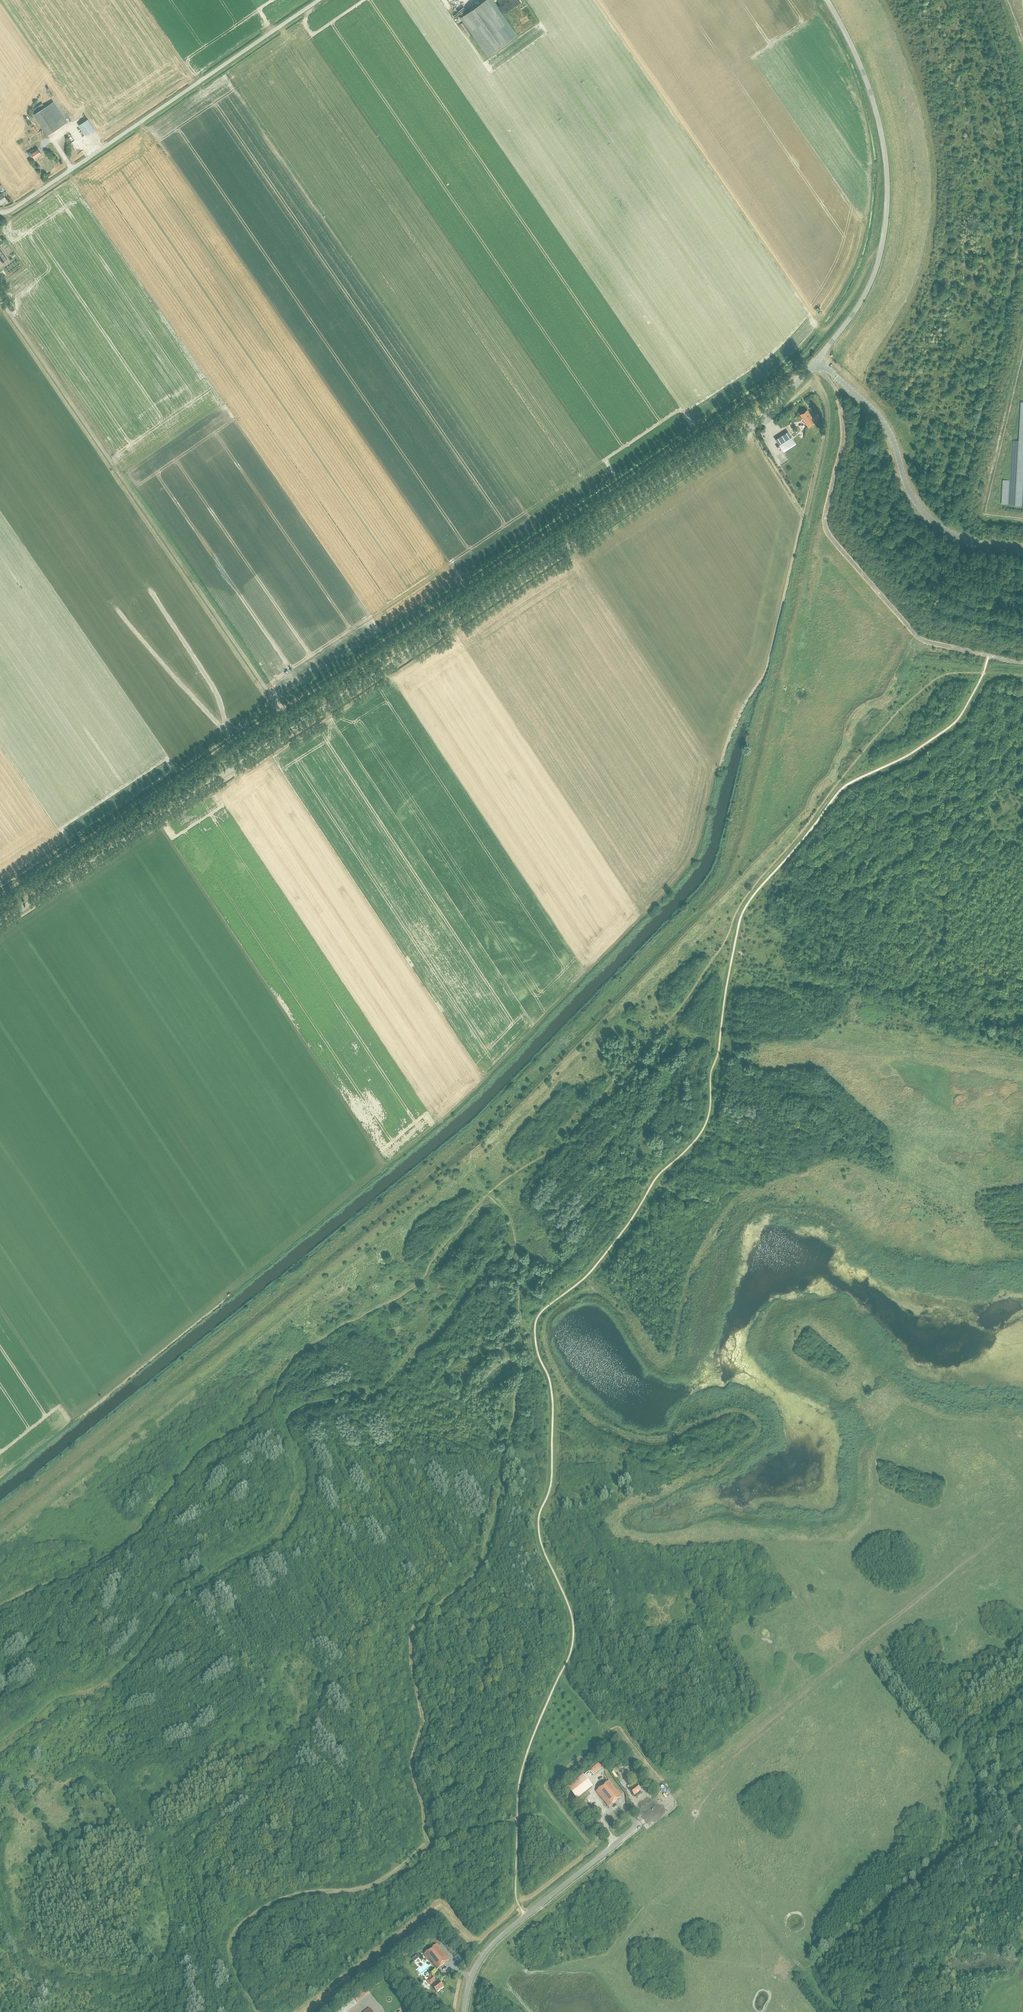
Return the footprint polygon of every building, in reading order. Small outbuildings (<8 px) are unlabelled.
[(487,0),(461,18),(488,55),(513,37),(487,0)] [(521,3),(519,0),(499,0),(507,12),(521,3)] [(54,102),(46,107),(45,107),(43,103),(35,109),(37,112),(34,114),(48,135),(67,123),(54,102)] [(79,125),(86,135),(95,129),(88,119),(79,125)] [(77,138),(73,140),(78,150),(82,148),(77,138)] [(32,155),(35,159),(42,154),(38,148),(35,150),(34,149),(28,153),(30,156),(32,155)] [(807,410),(800,414),(808,427),(815,422),(814,421),(820,418),(818,414),(812,417),(807,410)] [(788,431),(776,440),(784,452),(796,444),(788,431)] [(590,1770),(593,1775),(602,1768),(599,1763),(590,1770)] [(567,1787),(577,1799),(592,1787),(582,1775),(567,1787)] [(596,1791),(609,1807),(622,1797),(609,1781),(596,1791)] [(629,1790),(634,1796),(641,1790),(636,1784),(634,1786),(631,1783),(628,1785),(631,1788),(629,1790)] [(424,1954),(437,1970),(449,1960),(437,1944),(424,1954)] [(430,1984),(432,1983),(434,1985),(432,1987),(437,1992),(444,1987),(439,1981),(437,1983),(431,1975),(428,1977),(429,1979),(427,1981),(430,1984)] [(354,1998),(358,2003),(369,1993),(365,1989),(354,1998)]
